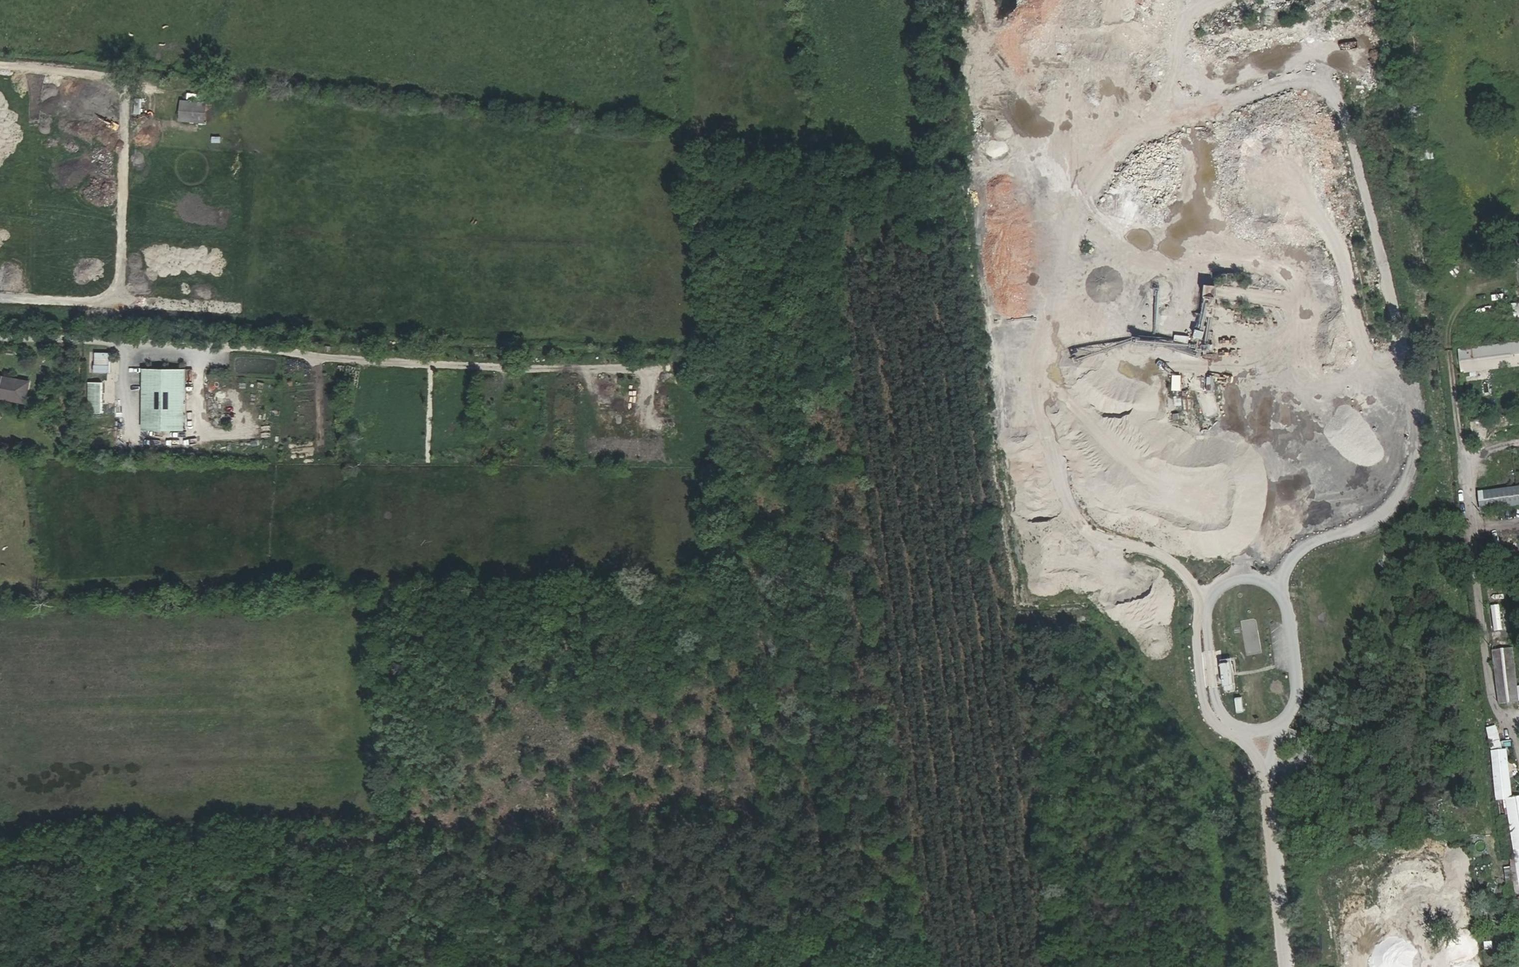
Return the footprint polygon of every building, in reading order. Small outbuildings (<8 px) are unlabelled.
[(188,92),(187,100),(202,101),(203,94),(188,92)] [(209,102),(182,100),(180,122),(207,124),(209,102)] [(1425,160),(1435,158),(1434,148),(1423,150),(1425,160)] [(1511,322),(1518,322),(1518,302),(1510,302),(1511,322)] [(1460,347),(1462,371),(1518,366),(1518,341),(1460,347)] [(112,352),(95,351),(95,372),(111,373),(112,352)] [(186,430),(188,367),(144,366),(143,429),(186,430)] [(28,404),(32,380),(0,374),(0,405),(1,399),(28,404)] [(1215,392),(1216,377),(1209,376),(1208,392),(1215,392)] [(89,381),(89,413),(103,413),(104,381),(89,381)] [(1480,489),(1481,509),(1518,506),(1518,486),(1480,489)] [(1483,586),(1499,706),(1517,704),(1501,584),(1483,586)] [(1235,661),(1224,661),(1223,691),(1234,691),(1235,661)] [(1518,884),(1518,800),(1511,802),(1505,754),(1491,756),(1498,803),(1507,802),(1518,884)]
